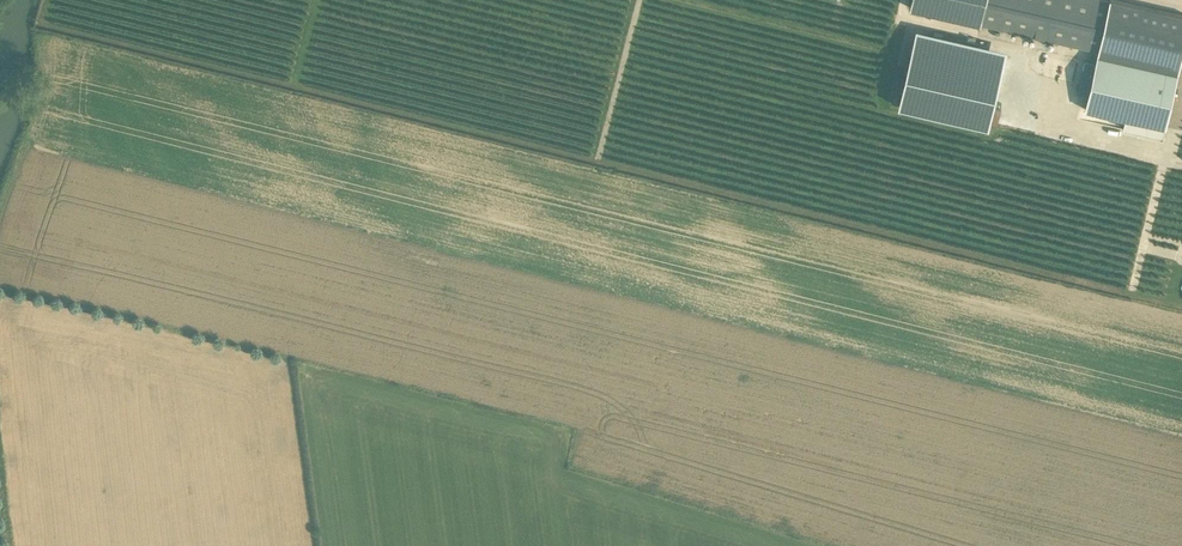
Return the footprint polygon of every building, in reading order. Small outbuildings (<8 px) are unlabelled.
[(1098,54),(1097,54),(1085,109),(1165,127),(1177,73),(1177,72),(1181,51),(1181,15),(1159,10),(1115,0),(1109,0),(1109,1),(1105,0),(912,0),(910,8),(1098,51),(1098,54)] [(913,44),(899,106),(988,127),(1002,64),(913,44)] [(1084,60),(1077,92),(1088,95),(1095,63),(1084,60)]
